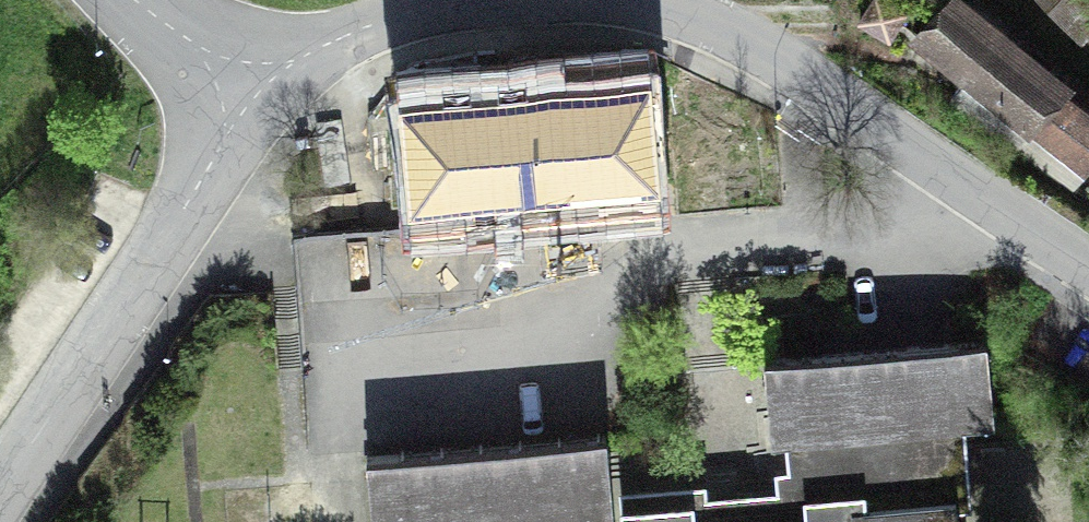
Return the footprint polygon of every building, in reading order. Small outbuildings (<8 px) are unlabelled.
[(881,0),(874,0),(860,22),(888,40),(905,15),(881,0)] [(1080,0),(1046,0),(1078,34),(1088,23),(1088,10),(1080,0)] [(958,4),(926,42),(1002,105),(1082,171),(1088,163),(1088,113),(958,4)] [(410,97),(420,206),(641,187),(631,77),(410,97)] [(985,341),(766,362),(774,445),(800,443),(806,507),(651,521),(961,521),(960,509),(977,508),(969,429),(993,427),(985,341)] [(605,437),(368,460),(374,521),(613,521),(605,437)]
